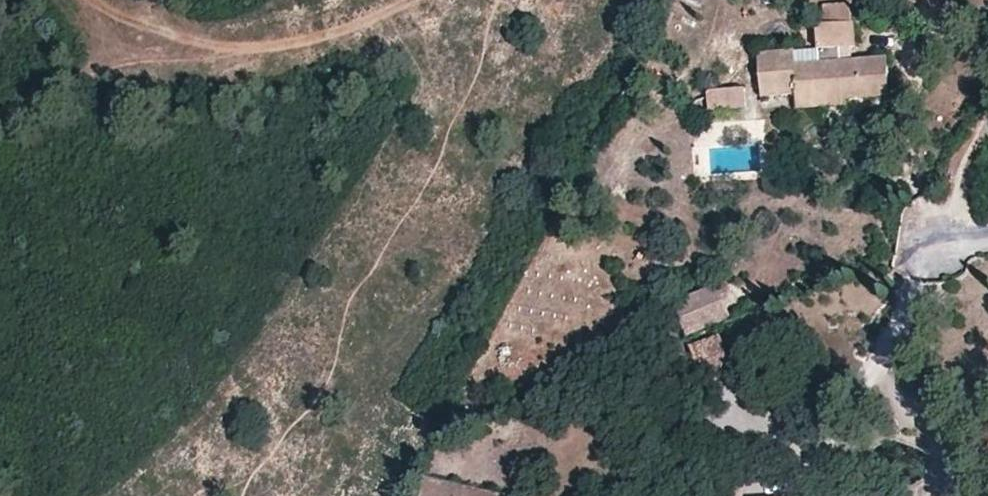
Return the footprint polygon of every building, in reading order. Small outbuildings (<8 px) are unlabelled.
[(822,21),(850,20),(849,9),(844,3),(821,4),(822,21)] [(822,21),(815,21),(816,47),(855,46),(854,20),(850,20),(822,21)] [(891,97),(887,57),(797,64),(796,50),(759,53),(762,100),(798,98),(798,109),(842,106),(842,101),(891,97)] [(747,110),(746,90),(707,92),(706,112),(747,110)] [(719,285),(675,303),(688,338),(733,321),(719,285)] [(734,373),(723,337),(689,350),(700,383),(734,373)]
